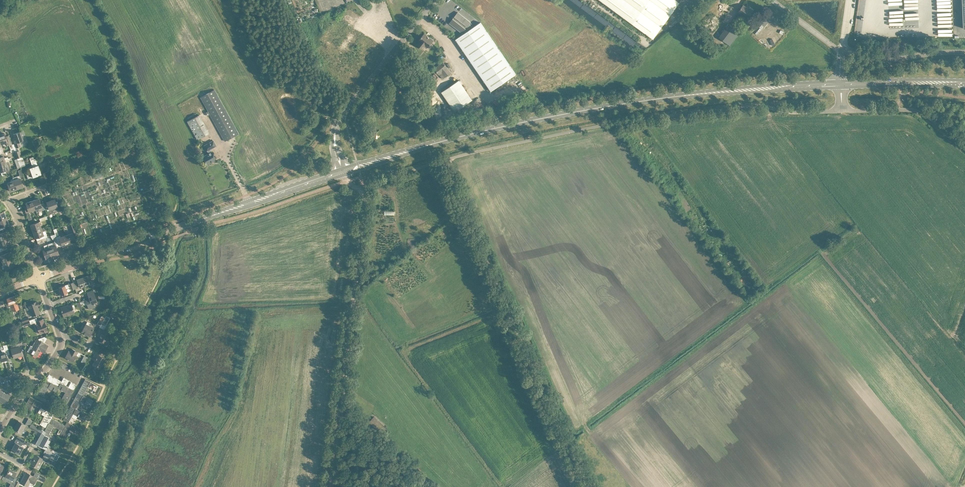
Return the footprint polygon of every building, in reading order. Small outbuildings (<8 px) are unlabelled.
[(653,39),(680,2),(677,0),(600,0),(653,39)] [(732,6),(725,0),(720,0),(702,23),(712,32),(732,6)] [(871,32),(873,9),(869,8),(869,5),(860,4),(856,35),(864,36),(865,32),(871,32)] [(738,11),(748,19),(753,11),(749,8),(748,9),(743,5),(738,11)] [(464,34),(456,39),(491,91),(516,74),(481,22),(473,27),(470,23),(471,22),(458,12),(454,16),(455,17),(454,19),(453,18),(449,23),(462,33),(463,32),(464,34)] [(730,45),(740,32),(729,24),(719,36),(730,45)] [(419,41),(417,45),(422,49),(425,46),(428,48),(431,44),(434,40),(431,38),(424,33),(420,38),(418,40),(419,41)] [(443,62),(440,64),(435,69),(439,74),(443,79),(451,72),(447,68),(447,67),(443,62)] [(459,80),(442,92),(446,98),(464,86),(459,80)] [(214,89),(201,97),(225,141),(238,133),(214,89)] [(199,115),(187,121),(197,139),(209,133),(199,115)] [(15,143),(12,144),(14,149),(15,152),(17,158),(20,157),(21,157),(19,151),(18,151),(17,147),(20,146),(20,147),(25,145),(23,140),(22,136),(21,134),(20,131),(13,134),(15,139),(13,140),(15,143)] [(4,133),(0,135),(0,142),(1,144),(6,142),(7,146),(9,145),(11,150),(14,149),(12,144),(9,135),(6,136),(4,133)] [(209,153),(202,157),(206,165),(216,159),(212,151),(210,149),(216,146),(213,140),(208,143),(207,142),(204,144),(205,145),(204,145),(207,151),(209,153)] [(9,161),(12,160),(11,157),(8,158),(8,157),(4,158),(3,153),(0,154),(0,165),(9,161)] [(26,175),(28,178),(27,178),(28,179),(43,173),(42,173),(40,167),(39,168),(38,165),(37,165),(35,158),(34,159),(33,156),(29,158),(32,165),(30,166),(32,173),(26,175)] [(20,157),(17,158),(17,159),(19,164),(19,165),(20,167),(25,165),(22,157),(21,157),(20,157)] [(9,161),(0,165),(0,172),(5,170),(6,173),(11,171),(10,168),(11,168),(9,161)] [(19,176),(13,178),(14,180),(17,189),(23,186),(20,178),(21,178),(20,177),(20,175),(19,176)] [(17,189),(13,178),(10,179),(11,181),(7,182),(10,191),(17,189)] [(35,209),(37,212),(46,209),(45,205),(44,203),(41,204),(39,198),(32,200),(35,209)] [(45,205),(46,209),(48,214),(54,212),(52,208),(57,206),(55,199),(47,202),(48,204),(45,205)] [(29,211),(35,209),(32,200),(26,203),(27,206),(24,207),(29,220),(32,219),(29,211)] [(5,228),(4,225),(9,224),(6,217),(0,219),(0,230),(5,228)] [(39,222),(30,225),(33,231),(41,228),(39,222)] [(41,228),(33,231),(35,238),(36,237),(37,240),(46,237),(48,237),(46,234),(44,235),(42,231),(45,230),(44,227),(41,228)] [(0,241),(9,238),(5,228),(0,230),(0,240),(0,241)] [(76,241),(73,233),(66,235),(69,244),(76,241)] [(62,245),(63,246),(69,244),(66,235),(60,237),(60,235),(56,237),(58,242),(59,246),(62,245)] [(0,248),(0,251),(2,250),(7,249),(6,246),(11,244),(9,238),(0,241),(0,244),(1,244),(3,247),(1,248),(0,248)] [(49,244),(48,244),(52,256),(59,254),(57,249),(56,245),(55,243),(54,242),(52,242),(49,244)] [(43,250),(46,258),(52,256),(48,244),(44,245),(45,249),(43,250)] [(9,252),(0,255),(2,262),(11,259),(9,252)] [(5,268),(13,265),(11,259),(2,262),(5,268)] [(80,287),(92,283),(89,275),(77,279),(80,287)] [(75,288),(73,282),(59,287),(60,290),(58,291),(60,295),(67,292),(66,289),(70,287),(71,290),(75,288)] [(84,302),(80,301),(81,304),(87,304),(89,309),(95,307),(94,303),(97,302),(94,293),(93,290),(92,290),(87,292),(89,297),(84,298),(84,302)] [(6,305),(10,317),(15,316),(13,311),(19,309),(18,305),(14,296),(7,299),(9,304),(6,305)] [(27,309),(29,308),(32,315),(40,313),(37,306),(39,305),(37,300),(36,301),(36,302),(30,304),(29,302),(25,304),(27,309)] [(69,313),(74,311),(71,304),(61,308),(62,310),(61,310),(62,311),(62,310),(64,316),(67,315),(70,314),(69,313)] [(101,316),(97,324),(100,326),(105,318),(106,315),(103,314),(102,316),(101,316)] [(100,326),(103,328),(107,321),(108,321),(110,317),(106,315),(105,318),(100,326)] [(45,321),(44,318),(36,321),(38,325),(37,325),(39,332),(43,331),(44,331),(44,330),(47,329),(45,322),(45,321)] [(94,326),(90,324),(90,325),(86,323),(82,331),(90,335),(94,327),(94,326)] [(111,333),(104,329),(98,340),(107,345),(107,344),(106,343),(111,333)] [(16,347),(11,349),(13,355),(13,356),(14,358),(22,355),(21,350),(19,345),(22,344),(21,342),(20,339),(17,340),(14,341),(15,343),(15,344),(16,346),(16,347)] [(48,345),(37,339),(30,352),(37,356),(42,347),(46,349),(48,345)] [(4,360),(7,359),(5,351),(8,350),(7,344),(3,345),(4,349),(1,350),(2,353),(0,353),(0,361),(4,360)] [(67,358),(67,359),(68,359),(72,361),(76,355),(79,356),(81,353),(72,348),(69,354),(67,353),(65,357),(67,358)] [(101,356),(103,353),(97,350),(93,357),(96,358),(93,364),(100,368),(106,358),(101,356)] [(61,383),(63,384),(66,378),(64,377),(62,381),(49,374),(38,393),(44,396),(48,387),(56,392),(58,388),(58,387),(61,383)] [(58,387),(58,388),(65,392),(60,400),(66,403),(77,384),(66,378),(63,384),(61,383),(58,387)] [(78,392),(83,395),(83,394),(88,386),(95,390),(94,392),(97,393),(101,387),(85,379),(78,392)] [(7,394),(4,392),(0,399),(0,400),(6,404),(11,394),(8,392),(7,394)] [(76,408),(77,409),(80,403),(79,402),(80,400),(85,402),(84,404),(90,407),(93,400),(83,394),(83,395),(78,392),(71,406),(76,408)] [(28,413),(33,404),(40,408),(41,407),(43,403),(30,396),(23,410),(28,413)] [(68,421),(73,413),(80,417),(79,419),(82,420),(86,413),(77,409),(76,408),(71,406),(63,419),(67,421),(68,422),(68,421)] [(43,426),(46,427),(51,418),(52,418),(54,414),(41,407),(40,408),(38,412),(46,416),(41,425),(43,426)] [(384,425),(374,416),(369,422),(378,431),(384,425)] [(62,430),(65,425),(52,418),(51,418),(46,427),(44,430),(46,431),(49,433),(54,426),(59,429),(57,433),(60,435),(62,430)] [(18,430),(21,432),(23,428),(26,430),(29,426),(18,420),(14,428),(17,430),(16,430),(17,431),(18,430)] [(70,429),(77,433),(76,434),(79,436),(83,429),(68,421),(68,422),(67,421),(65,425),(62,430),(60,435),(65,438),(70,429)] [(45,453),(49,456),(50,456),(53,451),(49,449),(51,445),(49,444),(51,441),(48,439),(49,437),(44,434),(46,431),(39,428),(36,434),(40,436),(36,443),(47,449),(46,450),(45,449),(43,453),(45,453)] [(23,446),(22,446),(25,440),(18,436),(14,442),(15,442),(12,449),(20,453),(23,446)] [(34,458),(31,464),(35,466),(37,467),(37,468),(38,469),(43,461),(50,464),(50,463),(54,465),(57,460),(49,456),(48,459),(44,457),(44,459),(42,458),(39,456),(34,454),(33,457),(34,458)] [(5,475),(4,474),(2,478),(7,481),(8,479),(11,481),(12,479),(16,472),(9,468),(5,475)] [(37,478),(33,476),(26,472),(21,483),(27,486),(30,481),(34,483),(37,478)]
